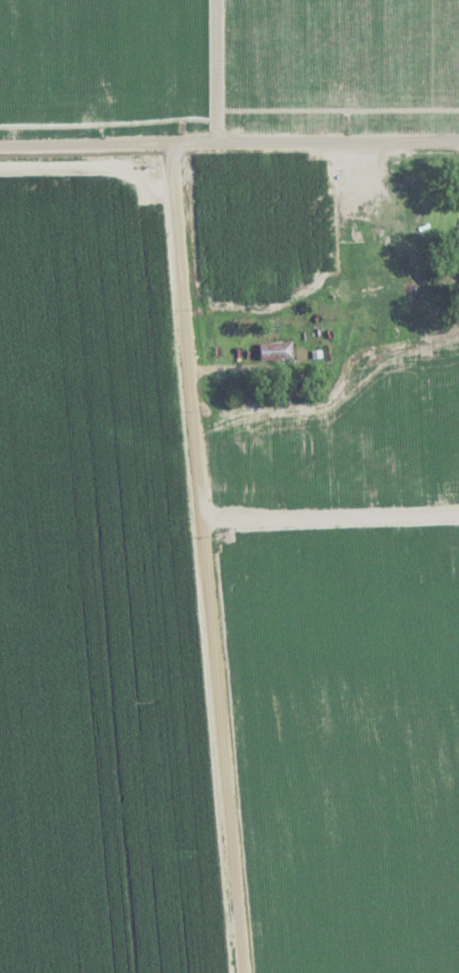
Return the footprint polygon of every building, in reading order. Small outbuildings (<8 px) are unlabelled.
[(257,342),(257,360),(292,361),(292,343),(257,342)]
